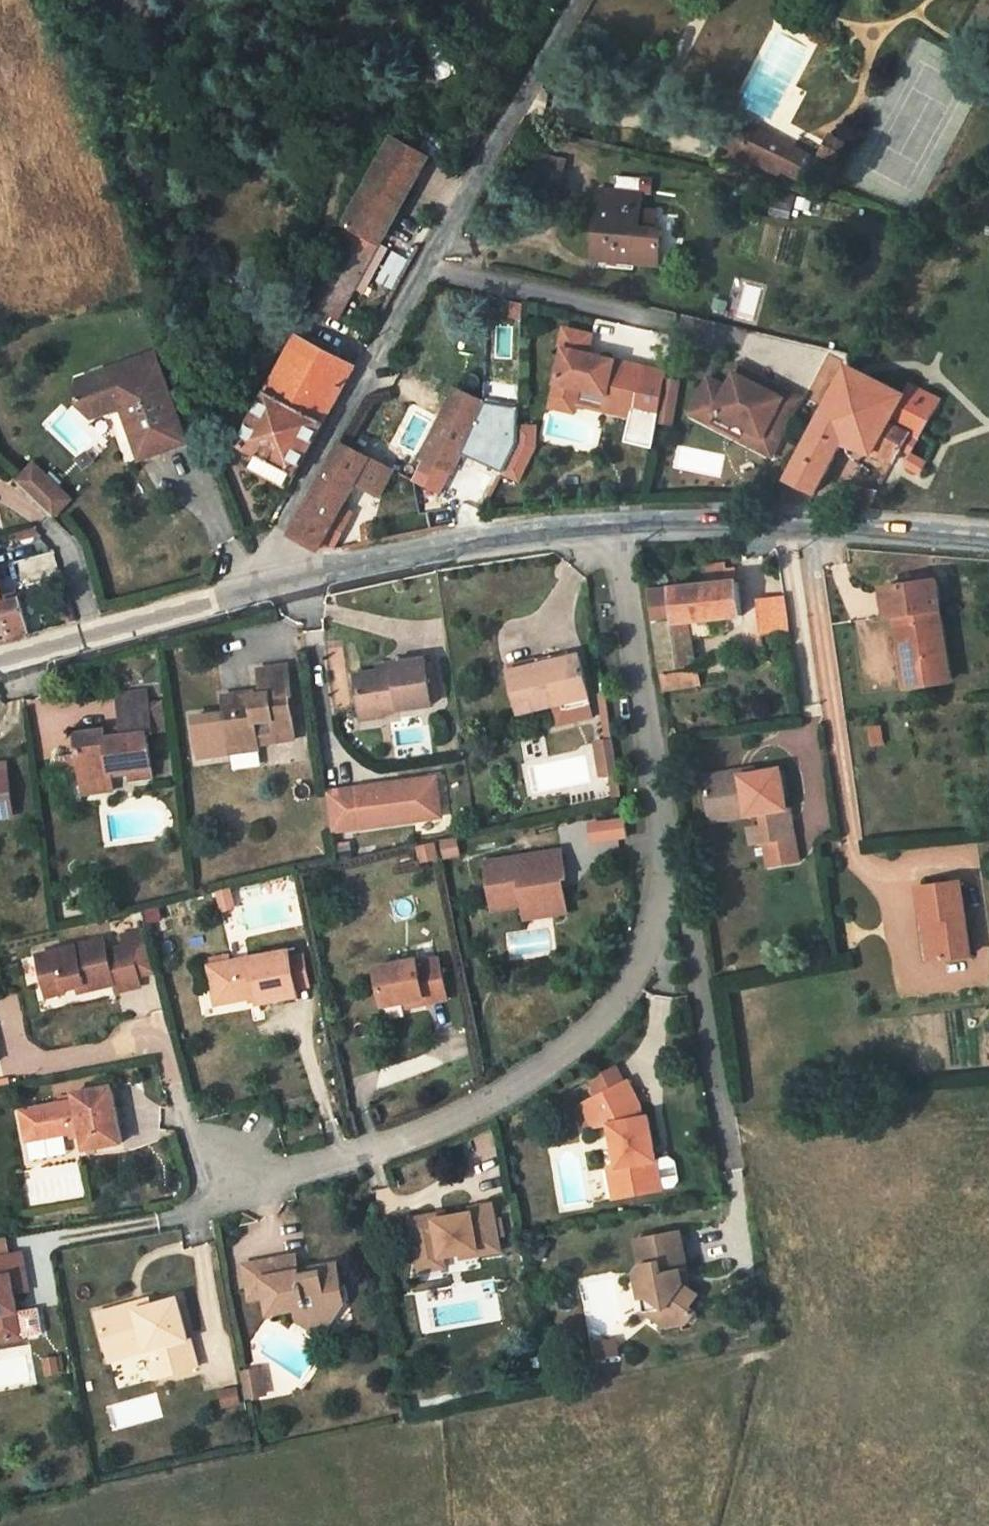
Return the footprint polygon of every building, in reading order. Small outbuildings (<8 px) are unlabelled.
[(427,55),(417,29),(403,35),(412,60),(427,55)] [(420,153),(385,134),(324,250),(331,253),(309,298),(337,314),(420,153)] [(782,152),(783,143),(745,140),(744,144),(728,142),(726,168),(784,174),(786,153),(782,152)] [(798,165),(783,143),(782,152),(786,153),(784,174),(795,195),(798,165)] [(546,181),(553,155),(522,148),(515,173),(546,181)] [(631,204),(634,175),(608,172),(606,186),(589,184),(582,253),(621,257),(646,259),(650,224),(643,223),(645,206),(631,204)] [(286,492),(351,364),(334,356),(313,345),(318,336),(298,326),(294,335),(238,446),(257,456),(250,472),(286,492)] [(597,333),(570,327),(565,347),(569,348),(558,396),(581,402),(585,386),(611,392),(610,397),(638,404),(648,365),(602,354),(598,357),(592,356),(593,352),(597,333)] [(122,443),(124,448),(153,438),(158,452),(189,440),(157,351),(74,380),(64,402),(77,414),(108,405),(110,410),(118,416),(123,433),(122,443)] [(742,365),(738,372),(751,380),(755,372),(742,365)] [(945,399),(919,387),(912,384),(905,396),(847,367),(816,428),(789,485),(821,501),(846,451),(898,473),(904,461),(912,464),(913,465),(945,399)] [(804,399),(755,372),(751,380),(738,372),(730,387),(711,376),(691,411),(711,422),(718,411),(778,445),(804,399)] [(465,391),(451,421),(459,424),(465,427),(482,433),(495,405),(465,391)] [(558,396),(556,405),(579,410),(581,402),(558,396)] [(610,397),(607,408),(636,415),(638,404),(610,397)] [(778,445),(718,411),(711,422),(772,456),(778,445)] [(461,477),(482,433),(465,427),(459,424),(451,421),(431,462),(461,477)] [(532,431),(525,431),(525,447),(510,481),(526,489),(540,454),(532,447),(532,431)] [(540,431),(532,431),(532,447),(540,454),(540,431)] [(129,462),(158,452),(153,438),(124,448),(129,462)] [(392,469),(339,444),(298,538),(326,550),(345,507),(355,486),(381,497),(392,469)] [(913,465),(912,464),(906,477),(926,487),(932,474),(913,465)] [(37,470),(20,487),(55,523),(72,506),(37,470)] [(345,507),(326,550),(328,551),(340,549),(356,512),(345,507)] [(706,585),(648,593),(665,692),(698,686),(690,624),(745,615),(739,581),(728,583),(725,564),(704,567),(706,585)] [(11,604),(9,594),(0,594),(0,606),(11,604)] [(787,630),(782,595),(755,599),(761,634),(787,630)] [(911,635),(918,633),(922,654),(928,697),(912,699),(913,706),(929,704),(972,697),(962,627),(963,627),(960,599),(907,606),(911,635)] [(29,640),(18,602),(11,604),(0,606),(0,631),(2,646),(29,640)] [(928,697),(922,654),(906,657),(912,699),(928,697)] [(421,658),(408,659),(409,668),(392,671),(393,677),(354,683),(359,718),(381,716),(381,721),(431,713),(425,667),(423,667),(421,658)] [(391,661),(392,671),(409,668),(408,659),(391,661)] [(585,697),(576,662),(506,678),(516,721),(559,711),(559,703),(585,697)] [(249,698),(232,700),(233,717),(223,719),(227,753),(256,750),(254,728),(270,727),(272,750),(292,747),(287,704),(291,704),(287,673),(256,675),(259,700),(250,701),(249,698)] [(106,731),(76,734),(75,734),(78,755),(79,764),(81,783),(111,780),(110,774),(132,772),(133,781),(134,781),(152,780),(147,737),(152,737),(151,730),(166,729),(163,699),(149,700),(149,699),(147,699),(147,695),(149,694),(148,687),(118,690),(122,729),(122,731),(106,733),(106,731)] [(602,690),(597,691),(601,717),(606,716),(602,690)] [(587,709),(585,697),(559,703),(559,711),(562,716),(587,709)] [(221,701),(223,719),(233,717),(232,700),(221,701)] [(382,725),(381,721),(381,716),(359,718),(361,728),(382,725)] [(606,716),(601,717),(605,741),(610,740),(606,716)] [(867,728),(870,746),(883,744),(880,725),(867,728)] [(605,741),(595,743),(599,769),(614,765),(610,740),(605,741)] [(257,759),(256,750),(227,753),(228,762),(257,759)] [(78,755),(58,757),(59,766),(79,764),(78,755)] [(614,765),(599,769),(601,776),(610,773),(615,772),(614,765)] [(615,772),(610,773),(615,798),(620,796),(615,772)] [(772,773),(757,774),(759,781),(772,779),(772,773)] [(17,818),(8,774),(0,775),(0,821),(17,818)] [(797,777),(772,779),(759,781),(757,774),(719,778),(723,811),(759,808),(761,818),(772,817),(774,830),(776,848),(808,844),(804,813),(801,813),(797,777)] [(432,778),(423,780),(429,819),(438,818),(432,778)] [(111,792),(111,780),(81,783),(83,795),(111,792)] [(387,785),(321,795),(327,835),(429,819),(423,780),(393,784),(394,788),(388,789),(387,785)] [(724,821),(761,818),(759,808),(723,811),(724,821)] [(625,837),(621,819),(588,825),(592,844),(625,837)] [(765,849),(776,848),(774,830),(761,832),(765,849)] [(808,844),(776,848),(779,875),(810,871),(808,844)] [(344,845),(331,847),(334,861),(346,860),(344,845)] [(562,850),(537,854),(540,870),(564,866),(562,850)] [(537,854),(487,863),(494,910),(525,905),(542,902),(543,909),(560,907),(555,879),(562,878),(566,878),(564,866),(540,870),(537,854)] [(542,902),(525,905),(528,918),(567,913),(562,878),(555,879),(560,907),(543,909),(542,902)] [(936,927),(941,965),(975,961),(964,888),(925,892),(930,927),(936,927)] [(224,891),(213,894),(217,913),(228,910),(224,891)] [(117,938),(120,949),(127,947),(134,979),(151,974),(141,933),(117,938)] [(100,942),(32,959),(41,992),(58,988),(59,991),(73,988),(79,986),(81,994),(110,986),(102,953),(100,942)] [(120,949),(110,951),(120,993),(137,989),(134,979),(127,947),(120,949)] [(110,951),(102,953),(110,986),(112,995),(120,993),(110,951)] [(209,967),(206,968),(211,993),(221,991),(224,1004),(253,998),(255,1005),(294,997),(292,988),(286,961),(285,953),(227,964),(209,967)] [(207,960),(209,967),(227,964),(225,957),(207,960)] [(301,959),(286,961),(292,988),(307,985),(301,959)] [(417,961),(374,969),(382,1007),(405,1002),(424,998),(425,1004),(448,1000),(440,960),(418,964),(417,961)] [(59,991),(58,988),(41,992),(42,999),(60,996),(59,991)] [(221,991),(211,993),(213,1006),(224,1004),(221,991)] [(424,998),(405,1002),(407,1008),(425,1004),(424,998)] [(594,1081),(603,1098),(627,1086),(618,1069),(594,1081)] [(603,1098),(587,1107),(598,1130),(613,1127),(620,1169),(625,1200),(664,1194),(651,1120),(645,1121),(643,1108),(631,1083),(627,1086),(603,1098)] [(42,1115),(20,1119),(25,1143),(79,1133),(83,1151),(120,1145),(108,1090),(71,1096),(72,1103),(41,1109),(42,1115)] [(42,1115),(41,1109),(19,1113),(20,1119),(42,1115)] [(625,1200),(620,1169),(599,1190),(605,1220),(625,1200)] [(425,1235),(400,1238),(407,1280),(415,1285),(426,1283),(432,1276),(450,1273),(468,1270),(469,1275),(492,1271),(483,1224),(461,1228),(461,1233),(436,1238),(426,1239),(425,1235)] [(670,1255),(627,1263),(632,1288),(627,1296),(631,1321),(637,1320),(655,1333),(658,1351),(677,1348),(686,1336),(679,1331),(688,1319),(673,1309),(670,1295),(677,1294),(670,1255)] [(10,1355),(2,1310),(16,1308),(9,1270),(0,1272),(0,1357),(10,1355)] [(285,1274),(249,1281),(253,1302),(237,1305),(239,1315),(254,1312),(258,1332),(285,1328),(287,1340),(298,1348),(317,1345),(323,1324),(320,1306),(328,1304),(324,1283),(298,1287),(299,1293),(288,1295),(287,1289),(285,1274)] [(415,1285),(407,1280),(409,1292),(434,1287),(432,1276),(426,1283),(415,1285)] [(253,1302),(249,1281),(233,1283),(237,1305),(253,1302)] [(124,1322),(84,1332),(94,1366),(131,1356),(134,1369),(136,1368),(139,1381),(153,1377),(157,1392),(186,1385),(178,1355),(176,1356),(166,1317),(139,1325),(125,1328),(124,1322)] [(137,1318),(124,1322),(125,1328),(139,1325),(137,1318)] [(637,1320),(631,1321),(634,1336),(636,1335),(658,1351),(655,1333),(637,1320)] [(131,1356),(94,1366),(97,1379),(134,1369),(131,1356)] [(43,1374),(33,1376),(35,1392),(46,1390),(43,1374)] [(153,1377),(139,1381),(143,1396),(157,1392),(153,1377)] [(250,1387),(240,1388),(245,1413),(254,1411),(250,1387)] [(240,1388),(230,1390),(235,1415),(245,1413),(240,1388)]
